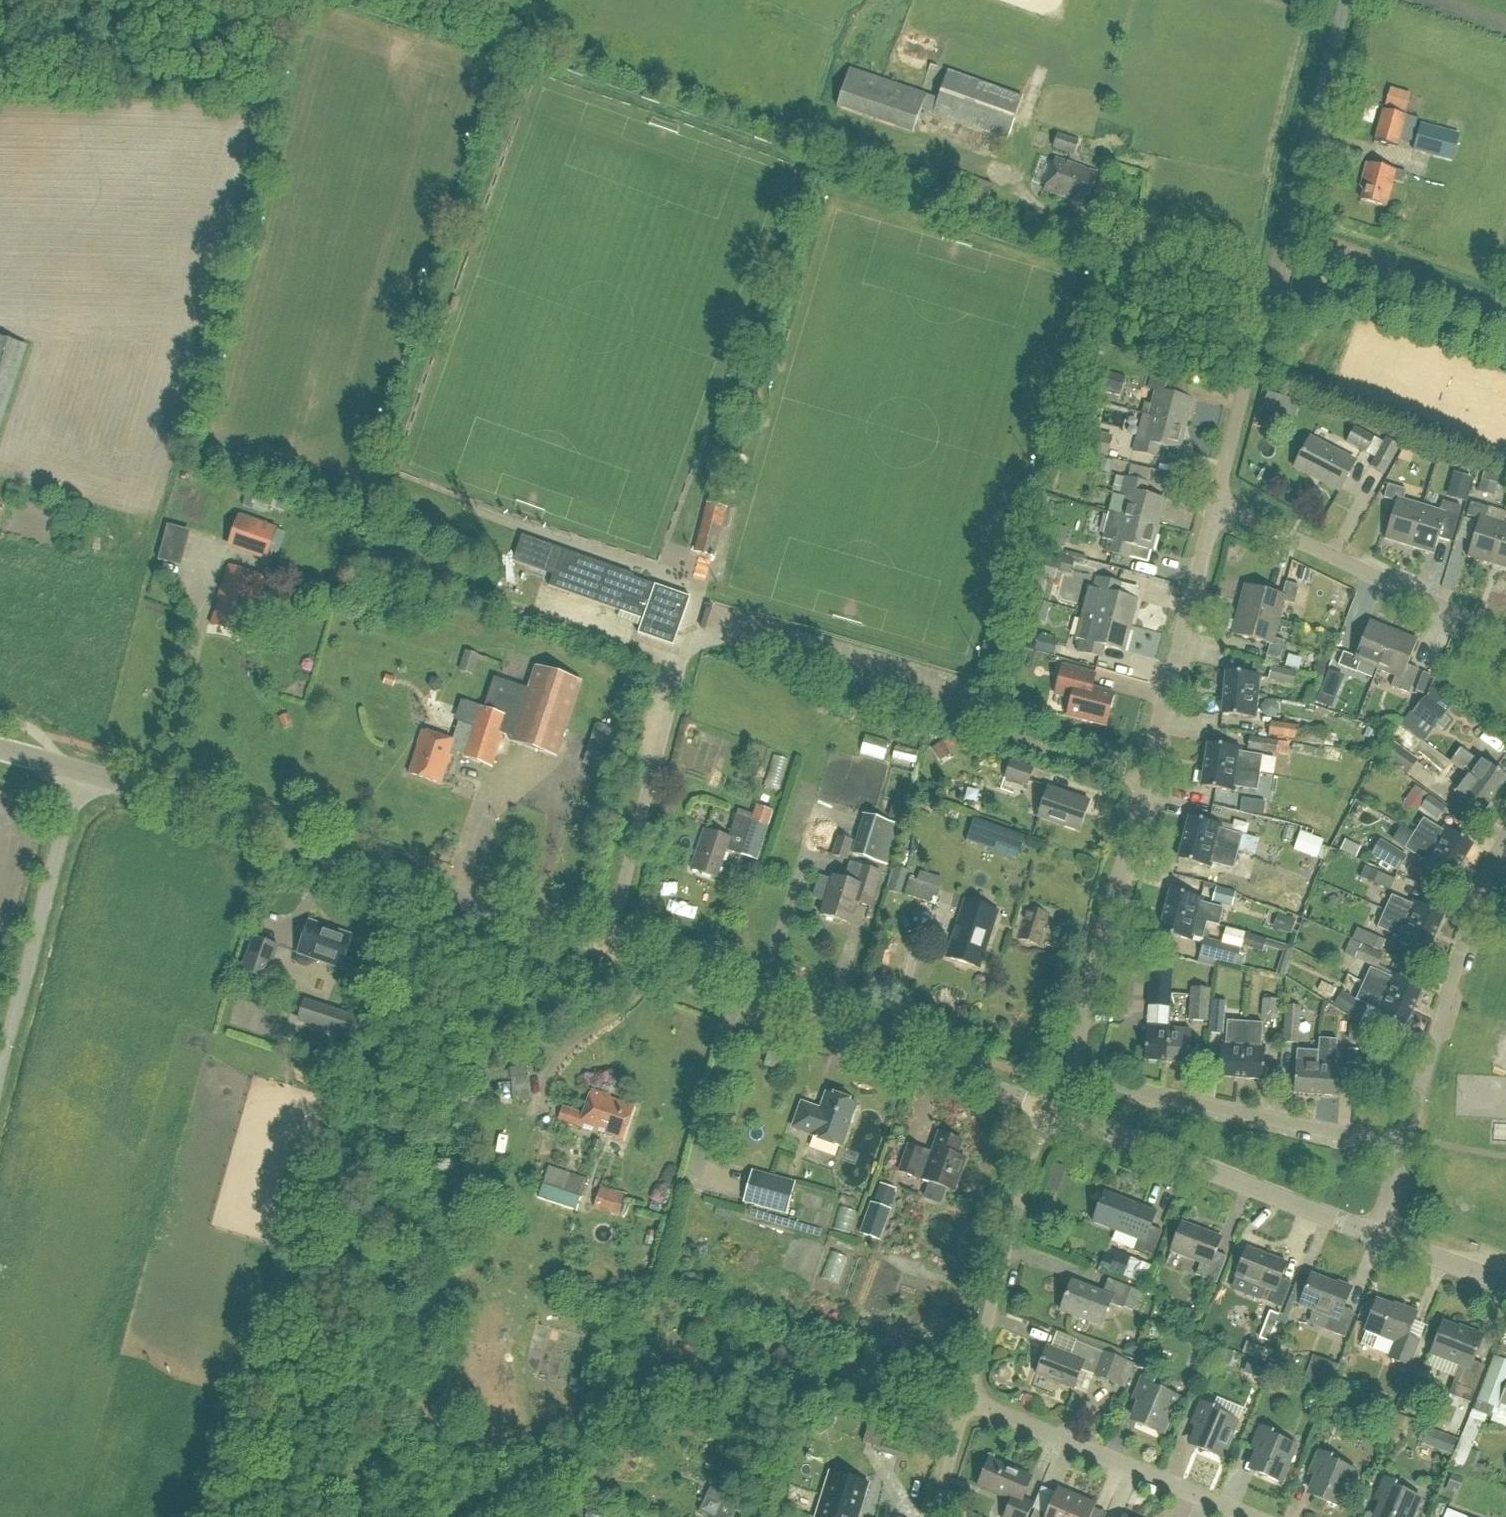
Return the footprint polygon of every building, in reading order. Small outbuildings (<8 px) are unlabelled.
[(928,82),(933,63),(924,60),(919,80),(928,82)] [(1008,143),(1024,98),(947,71),(936,100),(851,70),(837,108),(914,136),(922,113),(1008,143)] [(1391,87),(1386,105),(1407,111),(1412,93),(1391,87)] [(1412,142),(1418,121),(1383,111),(1375,142),(1398,148),(1401,139),(1412,142)] [(1452,162),(1459,136),(1419,126),(1413,152),(1452,162)] [(1075,156),(1079,143),(1059,137),(1055,150),(1075,156)] [(1094,175),(1051,160),(1050,164),(1041,160),(1033,183),(1042,186),(1040,191),(1083,206),(1094,175)] [(1398,184),(1400,173),(1365,164),(1358,189),(1362,190),(1359,201),(1385,207),(1391,182),(1398,184)] [(30,350),(0,339),(0,434),(30,350)] [(1142,415),(1183,426),(1189,400),(1170,395),(1173,385),(1149,379),(1147,390),(1154,392),(1150,406),(1145,405),(1142,415)] [(745,398),(761,402),(764,389),(754,387),(754,388),(748,387),(745,398)] [(1119,404),(1122,394),(1102,388),(1099,399),(1119,404)] [(1176,453),(1183,426),(1142,415),(1136,441),(1133,441),(1130,453),(1154,459),(1157,448),(1176,453)] [(1367,455),(1377,438),(1357,427),(1347,444),(1367,455)] [(1109,458),(1114,437),(1088,431),(1083,452),(1109,458)] [(1385,477),(1400,449),(1386,441),(1371,470),(1385,477)] [(1342,495),(1357,465),(1310,442),(1295,472),(1342,495)] [(1096,457),(1093,470),(1110,474),(1113,461),(1096,457)] [(1466,488),(1470,476),(1453,471),(1450,483),(1466,488)] [(1109,516),(1155,527),(1161,502),(1143,497),(1146,485),(1122,478),(1119,491),(1117,497),(1114,496),(1109,516)] [(1411,551),(1423,510),(1405,505),(1408,495),(1388,489),(1384,502),(1396,505),(1385,543),(1411,551)] [(715,559),(728,510),(707,504),(695,554),(715,559)] [(1423,510),(1411,551),(1436,558),(1441,543),(1451,546),(1462,510),(1444,505),(1441,515),(1423,510)] [(1493,567),(1505,527),(1487,522),(1491,511),(1471,505),(1467,518),(1479,521),(1468,560),(1493,567)] [(267,562),(278,530),(239,516),(228,549),(267,562)] [(1148,552),(1155,527),(1109,516),(1103,540),(1106,541),(1102,553),(1128,560),(1131,548),(1148,552)] [(1043,547),(1042,551),(1061,556),(1069,529),(1049,524),(1045,538),(1043,547)] [(1493,567),(1505,571),(1505,527),(1493,567)] [(1032,544),(1043,547),(1045,538),(1035,535),(1032,544)] [(674,648),(691,599),(633,579),(634,577),(562,551),(549,588),(644,621),(638,636),(674,648)] [(1060,573),(1064,559),(1042,553),(1030,599),(1049,604),(1058,572),(1060,573)] [(241,639),(248,618),(254,614),(260,597),(266,578),(227,565),(215,600),(218,605),(210,629),(241,639)] [(1082,613),(1130,625),(1136,601),(1117,596),(1120,583),(1096,577),(1092,590),(1088,589),(1082,613)] [(1246,589),(1239,614),(1281,625),(1286,607),(1295,609),(1300,590),(1288,587),(1284,600),(1246,589)] [(1124,649),(1130,625),(1082,613),(1076,636),(1081,638),(1077,649),(1102,656),(1105,645),(1124,649)] [(1281,625),(1239,614),(1233,638),(1271,649),(1268,662),(1280,665),(1285,645),(1276,643),(1281,625)] [(1037,648),(1043,627),(1025,622),(1020,643),(1037,648)] [(1378,674),(1394,634),(1371,625),(1356,663),(1344,658),(1339,671),(1358,679),(1362,668),(1378,674)] [(1394,634),(1378,674),(1396,681),(1392,692),(1410,699),(1415,685),(1404,681),(1418,644),(1394,634)] [(1326,653),(1329,640),(1317,637),(1314,650),(1326,653)] [(466,653),(460,671),(470,675),(476,656),(466,653)] [(1317,661),(1314,673),(1323,675),(1326,663),(1317,661)] [(1105,727),(1113,695),(1087,689),(1091,674),(1061,667),(1054,696),(1069,699),(1065,717),(1105,727)] [(1294,688),(1297,674),(1273,668),(1270,682),(1294,688)] [(557,761),(582,684),(536,669),(529,692),(494,681),(484,711),(479,710),(474,727),(459,722),(452,744),(422,734),(408,776),(441,787),(452,753),(463,757),(462,761),(492,771),(504,735),(514,738),(511,745),(557,761)] [(1340,689),(1344,677),(1332,672),(1327,684),(1340,689)] [(1422,673),(1415,692),(1423,695),(1430,676),(1422,673)] [(1225,698),(1258,701),(1260,679),(1227,675),(1225,698)] [(1433,731),(1445,714),(1423,697),(1410,714),(1433,731)] [(1256,723),(1258,701),(1225,698),(1223,720),(1256,723)] [(1408,712),(1400,719),(1411,730),(1419,723),(1408,712)] [(597,762),(611,723),(591,717),(578,756),(597,762)] [(1298,742),(1300,728),(1272,724),(1270,738),(1298,742)] [(1323,749),(1325,737),(1305,733),(1303,745),(1323,749)] [(1277,755),(1279,743),(1249,739),(1248,751),(1277,755)] [(941,741),(932,747),(940,759),(949,753),(941,741)] [(1417,761),(1388,741),(1378,756),(1407,776),(1417,761)] [(1293,745),(1292,751),(1322,757),(1323,751),(1293,745)] [(1206,769),(1262,777),(1264,759),(1239,756),(1240,752),(1209,748),(1206,769)] [(1496,797),(1505,782),(1505,778),(1481,760),(1479,763),(1460,750),(1450,765),(1469,778),(1496,797)] [(1029,788),(1034,774),(1011,765),(1005,780),(1029,788)] [(756,766),(753,776),(761,779),(764,769),(756,766)] [(1259,795),(1262,777),(1206,769),(1203,790),(1234,794),(1234,791),(1259,795)] [(1483,816),(1496,797),(1469,778),(1456,796),(1483,816)] [(1421,807),(1429,797),(1415,786),(1404,802),(1417,812),(1421,807)] [(1080,835),(1090,804),(1048,790),(1038,821),(1080,835)] [(1421,807),(1439,821),(1447,810),(1429,797),(1421,807)] [(755,861),(771,810),(757,806),(754,815),(739,810),(737,817),(735,816),(727,841),(703,833),(691,870),(717,879),(726,851),(755,861)] [(866,813),(853,855),(874,861),(887,819),(866,813)] [(1414,834),(1462,866),(1474,848),(1446,829),(1444,832),(1425,819),(1414,834)] [(1186,844),(1240,857),(1244,839),(1222,834),(1222,830),(1192,822),(1186,844)] [(1449,885),(1462,866),(1414,834),(1404,849),(1424,862),(1421,866),(1449,885)] [(848,862),(854,842),(839,838),(833,857),(848,862)] [(1339,839),(1336,846),(1341,848),(1339,853),(1357,861),(1362,850),(1339,839)] [(1399,874),(1407,861),(1376,841),(1367,854),(1399,874)] [(1236,874),(1240,857),(1186,844),(1181,865),(1212,873),(1213,868),(1236,874)] [(895,867),(888,890),(900,894),(907,871),(895,867)] [(819,876),(812,897),(826,902),(821,916),(850,926),(857,905),(869,909),(880,874),(861,868),(855,885),(833,878),(833,880),(819,876)] [(1398,896),(1403,885),(1381,876),(1376,887),(1398,896)] [(936,906),(941,890),(909,881),(904,896),(936,906)] [(1239,909),(1242,896),(1243,895),(1235,893),(1236,892),(1219,888),(1216,887),(1212,902),(1232,907),(1239,909)] [(1164,915),(1209,927),(1209,926),(1220,929),(1225,913),(1201,906),(1202,903),(1170,895),(1164,915)] [(1384,914),(1436,938),(1445,918),(1415,904),(1414,906),(1392,897),(1384,914)] [(965,899),(945,955),(979,967),(999,911),(965,899)] [(1029,909),(1019,940),(1038,946),(1048,915),(1029,909)] [(1277,914),(1272,929),(1290,935),(1295,920),(1277,914)] [(1427,958),(1436,938),(1384,914),(1378,929),(1399,939),(1397,944),(1427,958)] [(1204,943),(1209,927),(1164,915),(1159,936),(1191,944),(1192,940),(1204,943)] [(339,969),(342,961),(351,938),(308,923),(297,954),(339,969)] [(1383,954),(1388,941),(1351,926),(1346,939),(1383,954)] [(1263,954),(1267,941),(1248,935),(1244,948),(1263,954)] [(268,981),(280,947),(254,938),(242,972),(268,981)] [(1238,968),(1243,950),(1205,941),(1201,959),(1238,968)] [(1378,970),(1384,957),(1351,943),(1345,956),(1378,970)] [(1364,985),(1415,1011),(1420,1001),(1423,991),(1392,976),(1391,978),(1372,969),(1364,985)] [(1172,972),(1150,970),(1147,1006),(1169,1008),(1172,972)] [(1322,983),(1318,991),(1332,998),(1336,990),(1322,983)] [(1405,1031),(1415,1011),(1364,985),(1356,1001),(1375,1010),(1373,1016),(1405,1031)] [(1210,1024),(1212,990),(1192,989),(1190,1023),(1210,1024)] [(1361,1023),(1368,1011),(1341,995),(1334,1007),(1361,1023)] [(358,1043),(365,1021),(306,1000),(298,1023),(358,1043)] [(1280,1022),(1280,1001),(1263,1001),(1263,1021),(1280,1022)] [(1225,1035),(1227,1004),(1213,1003),(1211,1035),(1225,1035)] [(1299,1046),(1301,1009),(1286,1008),(1284,1045),(1299,1046)] [(1240,1081),(1244,1024),(1228,1023),(1227,1047),(1221,1046),(1219,1080),(1240,1081)] [(1244,1024),(1240,1081),(1261,1083),(1265,1025),(1244,1024)] [(1165,1064),(1167,1031),(1145,1030),(1142,1063),(1165,1064)] [(1167,1031),(1165,1064),(1187,1065),(1189,1032),(1167,1031)] [(1338,1098),(1340,1065),(1336,1064),(1338,1041),(1320,1039),(1319,1053),(1318,1063),(1315,1096),(1338,1098)] [(1318,1063),(1319,1053),(1296,1051),(1293,1094),(1315,1096),(1318,1063)] [(1359,1067),(1360,1053),(1349,1052),(1348,1066),(1359,1067)] [(781,1070),(785,1058),(769,1053),(765,1065),(781,1070)] [(625,1139),(635,1109),(610,1101),(612,1096),(592,1089),(584,1116),(563,1109),(560,1120),(599,1133),(600,1131),(625,1139)] [(854,1111),(856,1104),(826,1093),(820,1110),(801,1103),(793,1127),(811,1134),(811,1136),(840,1147),(849,1123),(852,1124),(856,1112),(854,1111)] [(956,1156),(961,1142),(938,1134),(930,1154),(908,1146),(898,1172),(929,1183),(923,1198),(939,1204),(945,1189),(953,1192),(964,1159),(956,1156)] [(601,1154),(605,1144),(595,1141),(592,1151),(601,1154)] [(582,1199),(588,1180),(549,1168),(543,1186),(582,1199)] [(788,1216),(796,1184),(753,1172),(745,1204),(788,1216)] [(602,1186),(595,1206),(619,1214),(625,1194),(602,1186)] [(890,1210),(897,1191),(881,1186),(874,1205),(872,1204),(861,1235),(881,1242),(892,1211),(890,1210)] [(1126,1204),(1105,1196),(1094,1223),(1137,1240),(1134,1250),(1151,1257),(1161,1230),(1152,1226),(1157,1212),(1127,1201),(1126,1204)] [(838,1199),(830,1220),(841,1224),(849,1203),(838,1199)] [(1217,1283),(1226,1257),(1215,1253),(1221,1238),(1182,1224),(1171,1253),(1200,1264),(1196,1275),(1217,1283)] [(827,1241),(816,1269),(833,1275),(843,1248),(827,1241)] [(1281,1307),(1291,1282),(1281,1278),(1287,1263),(1247,1248),(1232,1289),(1248,1295),(1252,1284),(1266,1289),(1262,1300),(1281,1307)] [(1146,1287),(1153,1268),(1130,1260),(1124,1278),(1146,1287)] [(1336,1287),(1311,1277),(1300,1306),(1315,1311),(1310,1325),(1343,1337),(1352,1313),(1342,1309),(1350,1287),(1338,1283),(1336,1287)] [(1140,1293),(1128,1289),(1108,1281),(1103,1294),(1072,1282),(1061,1312),(1101,1328),(1110,1304),(1132,1313),(1140,1293)] [(1401,1312),(1379,1303),(1362,1346),(1374,1351),(1380,1336),(1397,1342),(1391,1359),(1410,1367),(1419,1342),(1408,1338),(1417,1314),(1402,1308),(1401,1312)] [(1269,1312),(1258,1339),(1267,1343),(1278,1315),(1269,1312)] [(1467,1334),(1442,1324),(1429,1355),(1459,1367),(1448,1395),(1469,1404),(1483,1368),(1472,1363),(1482,1336),(1468,1331),(1467,1334)] [(1124,1347),(1122,1353),(1133,1357),(1137,1345),(1132,1343),(1124,1347)] [(1047,1349),(1036,1377),(1073,1391),(1081,1372),(1119,1386),(1128,1365),(1075,1345),(1070,1358),(1055,1352),(1047,1349)] [(788,1373),(798,1360),(783,1349),(773,1362),(788,1373)] [(1315,1358),(1308,1378),(1326,1384),(1334,1362),(1322,1358),(1322,1360),(1315,1358)] [(1249,1359),(1244,1372),(1264,1380),(1270,1366),(1249,1359)] [(1479,1402),(1499,1410),(1500,1406),(1505,1408),(1505,1364),(1494,1360),(1479,1402)] [(1164,1435),(1179,1399),(1155,1389),(1156,1384),(1144,1379),(1135,1402),(1145,1406),(1137,1425),(1164,1435)] [(1332,1379),(1329,1386),(1342,1391),(1345,1383),(1332,1379)] [(1331,1394),(1326,1405),(1342,1412),(1347,1400),(1331,1394)] [(1222,1459),(1237,1423),(1211,1413),(1213,1408),(1201,1403),(1192,1426),(1203,1431),(1196,1449),(1222,1459)] [(1396,1415),(1392,1427),(1405,1432),(1409,1420),(1396,1415)] [(1472,1451),(1484,1423),(1471,1418),(1449,1469),(1462,1474),(1472,1451)] [(1281,1485),(1296,1448),(1270,1438),(1272,1434),(1261,1429),(1252,1452),(1262,1456),(1254,1474),(1281,1485)] [(882,1437),(879,1447),(901,1454),(905,1439),(884,1432),(882,1437)] [(1342,1510),(1357,1473),(1331,1463),(1333,1459),(1320,1454),(1311,1477),(1320,1481),(1313,1499),(1342,1510)] [(1034,1507),(1022,1502),(1031,1480),(989,1463),(978,1489),(1011,1503),(1005,1516),(1030,1516),(1034,1507)] [(816,1516),(839,1516),(840,1516),(840,1515),(843,1516),(845,1516),(859,1516),(860,1511),(868,1484),(866,1484),(859,1482),(838,1476),(837,1475),(829,1473),(822,1496),(819,1506),(816,1516)] [(1422,1500),(1396,1489),(1398,1486),(1386,1481),(1377,1504),(1386,1507),(1382,1516),(1415,1516),(1422,1500)] [(741,1497),(713,1485),(701,1511),(713,1516),(732,1516),(741,1497)] [(1077,1498),(1058,1490),(1047,1516),(1069,1516),(1077,1498)] [(1069,1516),(1092,1516),(1096,1507),(1077,1498),(1069,1516)]
